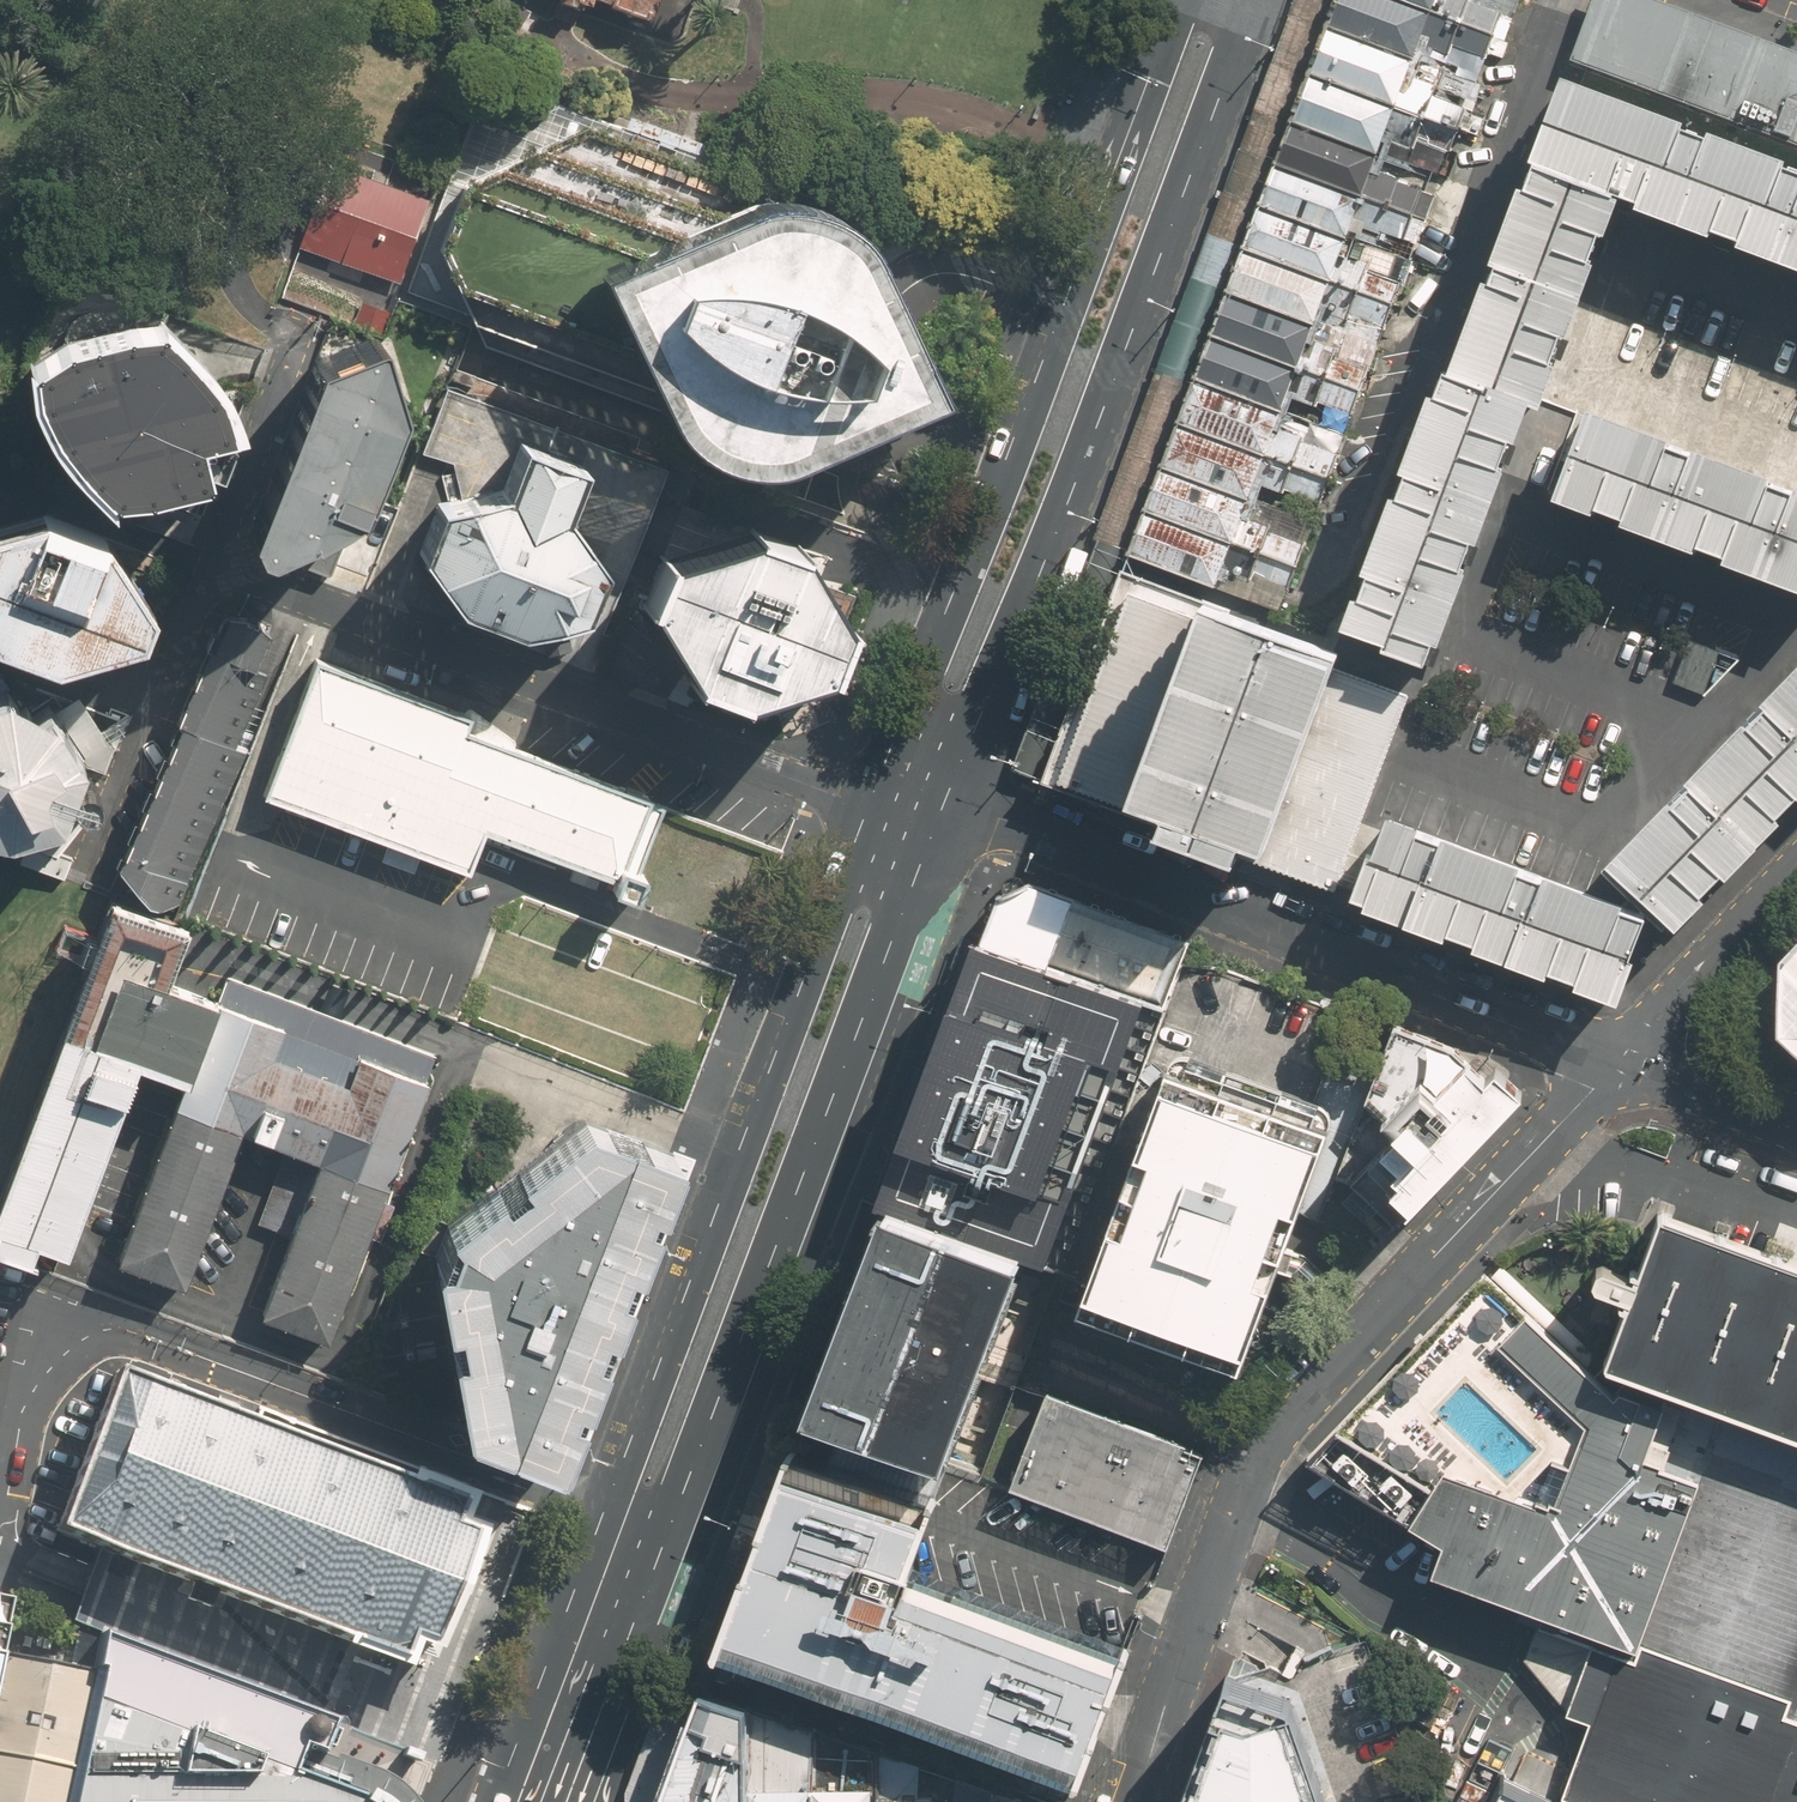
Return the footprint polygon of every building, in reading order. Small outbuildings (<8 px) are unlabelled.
[(650,21),(657,0),(586,0),(650,21)] [(1327,26),(1476,80),(1492,36),(1393,0),(1336,0),(1327,26)] [(1497,37),(1511,0),(1393,0),(1497,37)] [(1570,64),(1796,147),(1796,51),(1734,27),(1661,0),(1593,0),(1570,64)] [(1327,26),(1310,70),(1456,123),(1459,124),(1476,80),(1327,26)] [(1310,70),(1294,114),(1383,146),(1439,167),(1456,123),(1310,70)] [(1560,71),(1510,199),(1460,327),(1438,384),(1399,484),(1361,583),(1341,633),(1420,661),(1424,662),(1430,649),(1466,554),(1495,481),(1507,450),(1530,392),(1543,359),(1548,344),(1587,245),(1593,229),(1607,193),(1624,200),(1723,238),(1796,266),(1796,163),(1560,71)] [(473,94),(400,302),(650,391),(672,429),(717,461),(773,467),(935,396),(867,244),(848,222),(823,207),(792,200),(702,164),(708,148),(628,116),(622,132),(555,106),(537,117),(473,94)] [(1294,114),(1277,158),(1366,190),(1423,211),(1430,192),(1374,171),(1383,146),(1294,114)] [(1277,158),(1261,202),(1350,234),(1354,223),(1410,244),(1423,211),(1366,190),(1277,158)] [(391,283),(423,200),(331,165),(299,248),(391,283)] [(1261,202),(1245,246),(1333,278),(1350,234),(1261,202)] [(1410,256),(1350,234),(1333,278),(1393,300),(1410,256)] [(1245,246),(1228,290),(1317,322),(1333,278),(1245,246)] [(1393,300),(1333,278),(1317,322),(1377,345),(1393,300)] [(1228,290),(1212,334),(1300,366),(1317,322),(1228,290)] [(33,361),(26,357),(31,396),(45,431),(63,456),(115,510),(113,497),(150,496),(211,479),(201,439),(244,431),(227,387),(161,312),(161,325),(129,327),(67,341),(33,361)] [(256,533),(266,547),(284,551),(371,506),(417,399),(389,319),(321,349),(256,533)] [(1317,322),(1300,366),(1360,389),(1377,345),(1317,322)] [(1212,334),(1195,378),(1283,410),(1289,395),(1300,366),(1212,334)] [(1360,389),(1300,366),(1289,395),(1349,418),(1360,389)] [(1195,378),(1179,422),(1267,454),(1276,428),(1283,410),(1195,378)] [(1547,500),(1603,519),(1705,556),(1796,588),(1796,489),(1780,483),(1677,446),(1578,412),(1547,500)] [(1179,422),(1162,466),(1250,498),(1257,480),(1267,454),(1179,422)] [(1276,428),(1267,454),(1328,477),(1338,451),(1276,428)] [(459,605),(521,629),(585,612),(603,564),(568,511),(585,462),(524,440),(508,487),(440,504),(422,550),(459,605)] [(1328,477),(1267,454),(1257,480),(1318,503),(1328,477)] [(1162,466),(1146,510),(1233,542),(1250,498),(1162,466)] [(1250,498),(1233,542),(1296,566),(1313,522),(1250,498)] [(57,665),(146,640),(157,612),(110,534),(50,510),(0,525),(0,642),(57,665)] [(1146,510),(1130,555),(1217,587),(1233,542),(1146,510)] [(821,672),(839,619),(796,548),(744,527),(659,559),(640,610),(680,682),(725,703),(821,672)] [(1233,542),(1217,587),(1279,610),(1296,566),(1233,542)] [(1217,587),(1130,555),(1124,571),(1207,602),(1273,627),(1279,610),(1217,587)] [(1046,779),(1128,809),(1207,602),(1124,571),(1046,779)] [(1273,627),(1207,602),(1128,809),(1288,869),(1334,887),(1366,802),(1407,693),(1336,667),(1341,653),(1273,627)] [(207,647),(254,667),(269,632),(251,617),(221,614),(207,647)] [(1669,683),(1701,695),(1716,653),(1685,641),(1669,683)] [(254,667),(207,647),(193,681),(255,707),(269,673),(254,667)] [(613,878),(643,800),(461,728),(464,715),(311,659),(259,794),(467,870),(482,830),(613,878)] [(1605,860),(1629,883),(1673,926),(1711,886),(1787,809),(1796,798),(1796,662),(1605,860)] [(193,681),(177,719),(239,745),(255,707),(193,681)] [(21,826),(62,812),(88,756),(62,717),(12,687),(0,690),(0,823),(21,826)] [(177,719),(162,756),(230,784),(246,748),(243,747),(239,745),(177,719)] [(162,756),(148,788),(217,817),(230,784),(162,756)] [(148,788),(134,822),(202,851),(217,817),(148,788)] [(1613,993),(1642,915),(1622,907),(1625,898),(1382,808),(1349,895),(1383,908),(1488,947),(1564,975),(1613,993)] [(202,851),(134,822),(120,857),(188,885),(202,851)] [(188,885),(120,857),(117,864),(144,900),(159,906),(181,901),(188,885)] [(1145,1002),(1155,1007),(1179,942),(1027,883),(995,897),(981,940),(1145,1002)] [(257,1313),(326,1339),(436,1052),(371,1029),(381,994),(110,897),(106,906),(0,1180),(0,1245),(35,1258),(41,1241),(71,1253),(142,1062),(184,1077),(117,1259),(185,1284),(242,1131),(314,1159),(257,1313)] [(981,940),(880,1201),(1048,1263),(1145,1002),(981,940)] [(1385,1023),(1356,1103),(1390,1136),(1347,1180),(1390,1223),(1520,1091),(1492,1064),(1479,1077),(1446,1045),(1385,1023)] [(1168,1067),(1079,1309),(1239,1367),(1276,1268),(1280,1258),(1284,1247),(1291,1229),(1329,1125),(1330,1120),(1330,1115),(1328,1110),(1324,1106),(1320,1103),(1191,1056),(1185,1055),(1180,1056),(1175,1058),(1171,1062),(1168,1067)] [(429,1250),(460,1426),(549,1459),(667,1144),(581,1113),(440,1219),(429,1250)] [(880,1201),(803,1405),(948,1459),(979,1376),(1002,1385),(1048,1263),(880,1201)] [(1603,1361),(1535,1301),(1490,1260),(1313,1452),(1346,1474),(1415,1518),(1442,1535),(1429,1573),(1456,1584),(1540,1617),(1532,1637),(1524,1657),(1566,1706),(1593,1715),(1582,1742),(1562,1789),(1596,1801),(1796,1801),(1796,1262),(1659,1211),(1603,1361)] [(1280,1258),(1276,1268),(1292,1274),(1319,1300),(1335,1285),(1306,1255),(1284,1247),(1280,1258)] [(121,1375),(61,1529),(97,1543),(431,1666),(489,1513),(121,1375)] [(1042,1390),(1007,1485),(1167,1544),(1202,1449),(1042,1390)] [(803,1405),(722,1648),(1076,1782),(1100,1716),(1125,1647),(908,1568),(928,1517),(948,1459),(803,1405)] [(330,1722),(103,1636),(96,1666),(103,1667),(102,1674),(96,1701),(291,1772),(299,1746),(319,1754),(321,1748),(330,1722)] [(0,1662),(0,1801),(74,1801),(96,1701),(102,1674),(1,1656),(0,1662)] [(1228,1676),(1181,1801),(1327,1801),(1293,1699),(1228,1676)] [(743,1703),(703,1689),(692,1717),(658,1801),(746,1801),(743,1703)] [(74,1801),(373,1801),(365,1798),(291,1772),(96,1701),(74,1801)] [(746,1801),(814,1801),(814,1782),(815,1727),(743,1703),(746,1801)] [(692,1717),(660,1706),(629,1788),(628,1801),(658,1801),(692,1717)] [(389,1775),(321,1748),(319,1754),(299,1746),(291,1772),(365,1798),(373,1801),(419,1801),(409,1791),(389,1775)] [(958,1777),(956,1801),(1028,1801),(958,1777)] [(1532,1794),(1498,1777),(1486,1801),(1549,1801),(1532,1794)] [(814,1801),(875,1801),(875,1783),(814,1782),(814,1801)]
